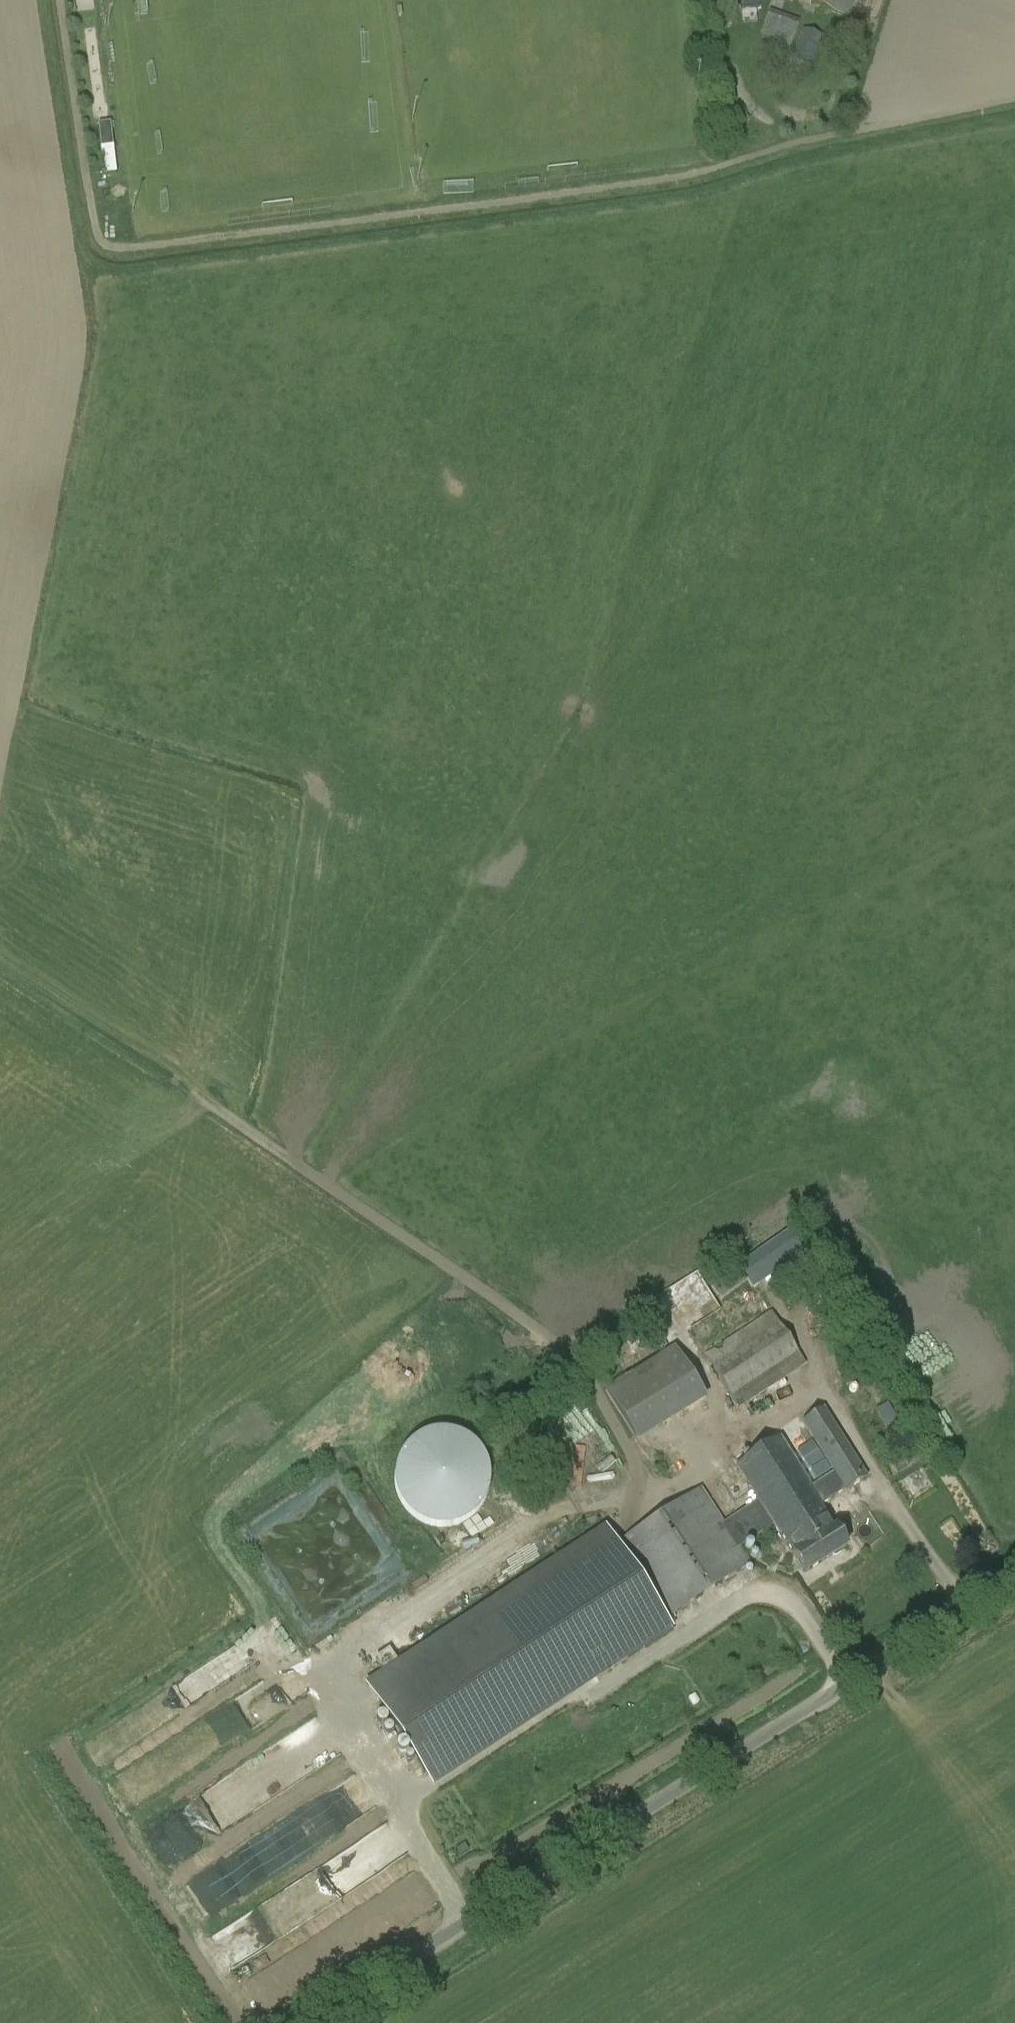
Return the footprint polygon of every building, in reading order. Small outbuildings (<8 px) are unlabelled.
[(849,19),(856,0),(795,0),(849,19)] [(760,36),(791,46),(799,21),(769,11),(760,36)] [(810,68),(821,36),(803,30),(792,62),(810,68)] [(100,148),(111,147),(109,122),(98,123),(100,148)] [(116,172),(115,149),(101,150),(102,173),(116,172)] [(738,1267),(710,1286),(721,1301),(748,1281),(738,1267)] [(807,1366),(772,1312),(705,1356),(732,1398),(776,1369),(782,1381),(807,1366)] [(674,1347),(605,1391),(639,1444),(708,1400),(674,1347)] [(847,1494),(869,1478),(825,1409),(802,1423),(834,1474),(812,1487),(781,1437),(735,1467),(758,1502),(725,1523),(702,1488),(616,1545),(606,1529),(367,1686),(427,1777),(591,1669),(598,1679),(673,1630),(666,1619),(752,1565),(741,1548),(773,1526),(779,1535),(781,1534),(793,1555),(805,1575),(833,1557),(836,1558),(841,1554),(842,1551),(848,1548),(835,1528),(836,1528),(822,1506),(845,1492),(847,1494)]
